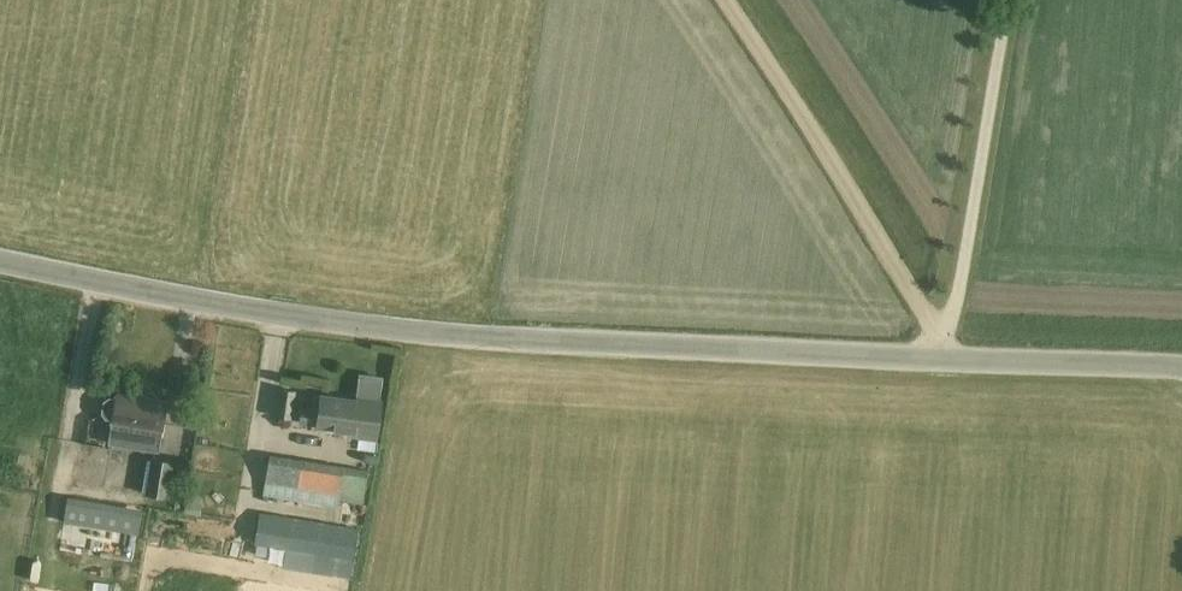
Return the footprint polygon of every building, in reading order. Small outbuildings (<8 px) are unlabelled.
[(277,418),(292,420),(297,392),(282,389),(277,418)] [(109,397),(105,401),(103,413),(106,418),(114,419),(110,443),(159,451),(167,401),(118,393),(118,399),(109,397)] [(313,409),(303,408),(301,422),(318,425),(317,426),(354,431),(353,436),(376,439),(381,401),(358,398),(358,400),(315,394),(313,409)] [(270,455),(264,495),(338,508),(339,500),(364,504),(369,471),(270,455)] [(151,459),(146,494),(169,498),(174,463),(151,459)] [(73,485),(73,498),(138,501),(138,488),(73,485)] [(141,519),(68,507),(65,522),(139,534),(141,519)] [(255,544),(353,560),(359,528),(260,512),(255,544)] [(261,547),(258,559),(284,566),(287,554),(261,547)]
